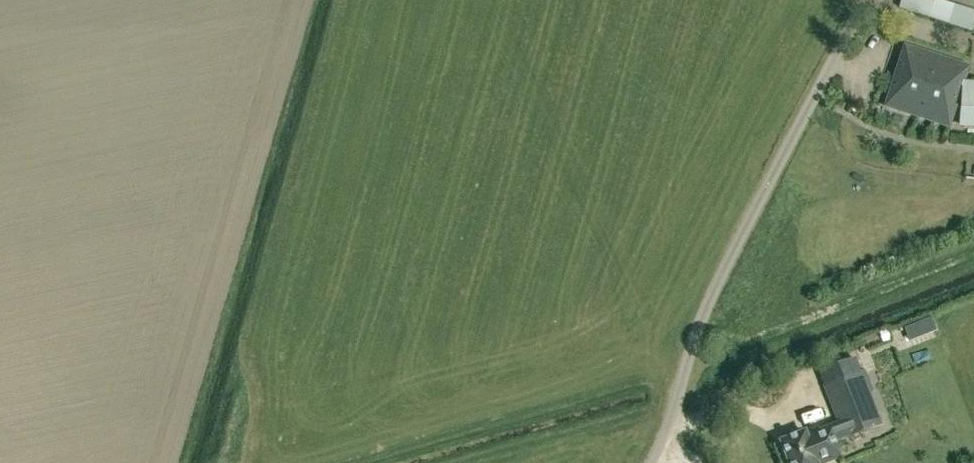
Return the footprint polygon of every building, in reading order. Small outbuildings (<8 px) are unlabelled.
[(973,29),(973,12),(940,1),(940,0),(903,0),(901,6),(973,29)] [(950,127),(969,70),(907,50),(888,107),(950,127)] [(962,125),(973,126),(973,86),(966,85),(962,125)] [(903,328),(910,341),(922,337),(915,323),(903,328)] [(858,372),(823,386),(837,422),(808,433),(806,430),(779,440),(788,462),(829,462),(839,460),(842,458),(840,453),(836,442),(872,429),(879,426),(858,372)]
